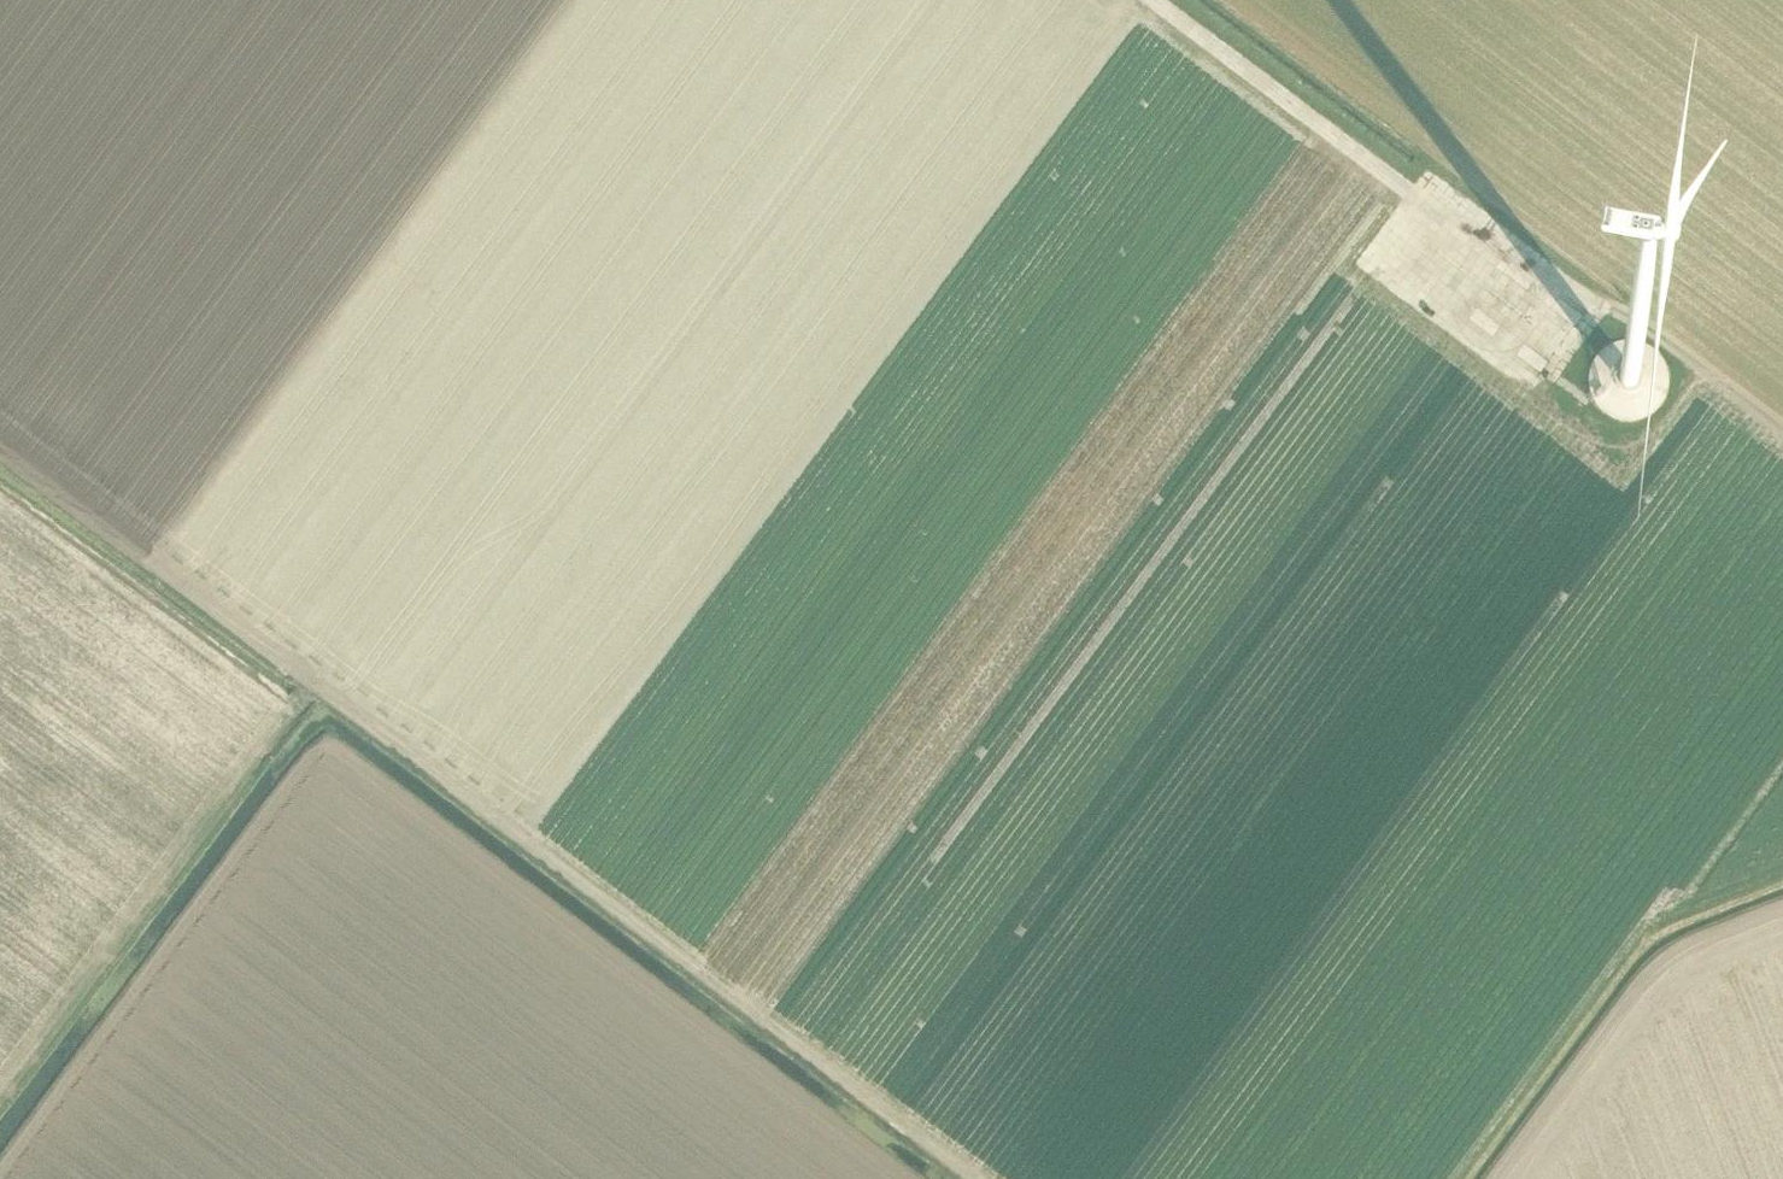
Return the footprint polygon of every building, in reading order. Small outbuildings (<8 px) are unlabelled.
[(1642,378),(1642,377),(1642,376),(1642,375),(1642,373),(1641,372),(1641,371),(1640,370),(1640,369),(1639,368),(1638,368),(1637,367),(1636,366),(1635,365),(1633,365),(1632,364),(1631,364),(1630,364),(1629,364),(1628,364),(1627,364),(1626,364),(1624,365),(1623,365),(1622,366),(1621,366),(1621,367),(1620,368),(1619,368),(1618,369),(1618,370),(1617,371),(1617,372),(1616,373),(1616,375),(1616,376),(1616,377),(1616,378),(1616,379),(1616,380),(1617,381),(1617,382),(1618,383),(1618,384),(1619,385),(1620,386),(1621,387),(1621,388),(1622,388),(1623,389),(1624,389),(1626,390),(1627,390),(1628,390),(1629,390),(1630,390),(1631,390),(1632,390),(1633,389),(1635,389),(1636,388),(1637,387),(1638,386),(1639,385),(1640,384),(1640,383),(1641,382),(1641,381),(1642,380),(1642,379),(1642,378)]
